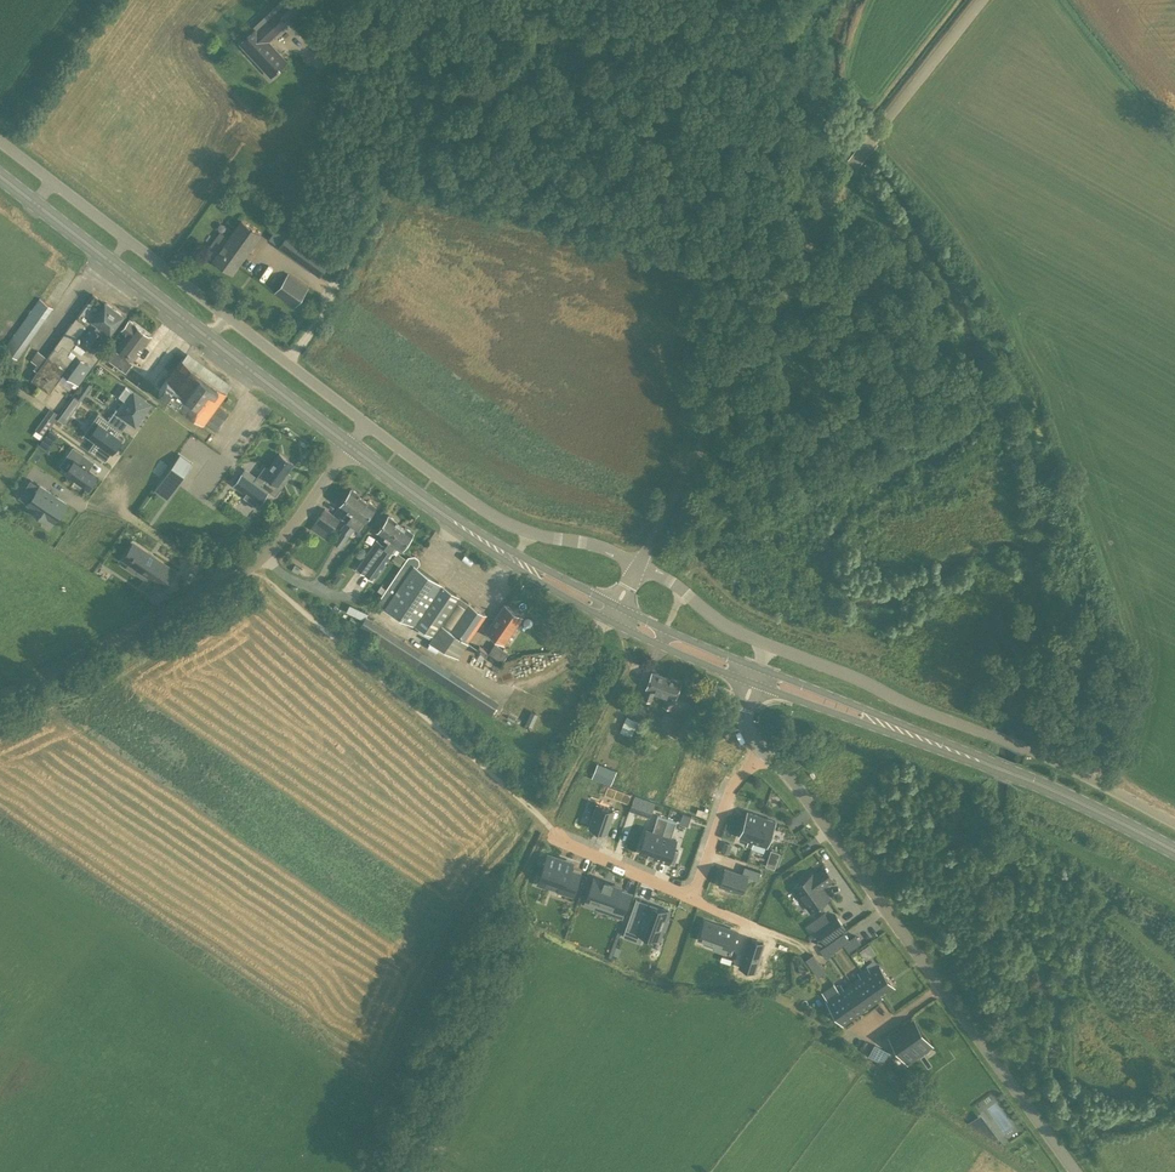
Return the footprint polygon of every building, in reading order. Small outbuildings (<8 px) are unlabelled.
[(287,0),(280,0),(270,10),(274,14),(257,29),(256,28),(241,42),(271,75),(287,60),(266,37),(283,23),(285,25),(286,23),(284,21),(296,10),(287,0)] [(322,51),(332,63),(345,52),(335,40),(322,51)] [(217,238),(207,251),(214,256),(212,259),(232,273),(260,234),(240,219),(224,243),(217,238)] [(278,246),(320,276),(330,261),(288,231),(278,246)] [(284,272),(271,292),(290,305),(304,287),(284,272)] [(93,294),(31,379),(49,392),(57,382),(60,384),(60,383),(69,389),(72,385),(75,388),(78,384),(92,365),(104,349),(99,346),(109,332),(123,314),(105,301),(104,302),(93,294)] [(39,297),(3,348),(18,358),(54,307),(39,297)] [(107,355),(116,361),(112,366),(116,369),(118,366),(126,373),(130,368),(127,366),(132,360),(133,360),(151,336),(150,335),(129,319),(121,329),(127,334),(116,348),(113,346),(107,355)] [(230,411),(218,402),(227,391),(183,358),(159,390),(176,402),(177,402),(203,422),(213,408),(225,417),(230,411)] [(117,408),(108,420),(122,430),(130,419),(135,423),(149,403),(126,386),(119,396),(124,399),(117,408)] [(66,407),(73,411),(81,400),(74,396),(66,407)] [(33,433),(41,439),(60,414),(51,408),(33,433)] [(98,423),(90,435),(97,440),(90,450),(95,454),(102,444),(106,447),(108,443),(115,448),(122,439),(118,436),(122,430),(99,412),(96,416),(94,420),(98,423)] [(45,438),(39,446),(48,452),(53,444),(45,438)] [(74,460),(66,470),(67,471),(71,474),(72,475),(72,474),(76,478),(77,479),(77,478),(82,482),(87,486),(89,484),(90,485),(91,485),(90,484),(96,477),(97,476),(96,475),(97,473),(96,473),(79,460),(84,453),(73,445),(67,455),(74,460)] [(242,473),(233,484),(246,493),(258,502),(260,504),(270,491),(276,495),(286,480),(283,478),(287,471),(293,463),(280,453),(269,468),(265,465),(257,476),(255,479),(252,476),(251,478),(250,478),(249,479),(242,473)] [(171,468),(162,478),(175,488),(183,476),(171,468)] [(33,495),(28,503),(35,508),(34,511),(45,518),(47,516),(54,521),(66,503),(58,497),(40,485),(31,479),(24,489),(33,495)] [(340,528),(342,529),(352,513),(364,497),(352,488),(340,504),(344,507),(339,515),(345,519),(346,518),(347,518),(340,528)] [(352,513),(342,529),(343,530),(334,542),(341,547),(356,525),(360,528),(364,522),(376,505),(364,497),(352,513)] [(325,507),(315,521),(331,532),(340,518),(325,507)] [(356,567),(365,574),(401,523),(389,515),(378,531),(382,534),(378,539),(377,538),(356,567)] [(401,523),(365,574),(374,580),(398,546),(402,548),(413,532),(401,523)] [(142,543),(132,558),(142,564),(139,568),(150,576),(152,573),(167,583),(178,567),(142,543)] [(403,621),(414,627),(417,621),(434,633),(430,640),(458,655),(468,641),(486,614),(417,566),(420,563),(419,558),(414,554),(409,555),(387,588),(380,584),(377,589),(383,593),(376,603),(404,618),(403,621)] [(161,591),(156,588),(150,598),(155,602),(169,594),(163,589),(161,591)] [(505,604),(487,630),(504,643),(523,616),(505,604)] [(475,653),(484,656),(487,651),(480,646),(475,653)] [(654,691),(661,693),(667,676),(652,671),(646,688),(643,698),(651,701),(654,691)] [(667,676),(661,693),(666,695),(663,705),(671,708),(675,698),(681,681),(667,676)] [(679,712),(669,734),(684,740),(692,744),(702,723),(694,719),(679,712)] [(627,715),(614,744),(626,749),(638,720),(627,715)] [(617,769),(598,762),(592,778),(611,785),(617,769)] [(674,781),(706,793),(712,775),(698,770),(697,773),(689,770),(688,772),(678,768),(674,781)] [(702,806),(706,793),(684,785),(679,797),(684,799),(681,805),(694,811),(697,804),(702,806)] [(632,794),(617,788),(613,798),(628,803),(632,794)] [(597,803),(589,827),(606,833),(614,809),(597,803)] [(762,816),(748,811),(739,836),(749,839),(748,844),(752,845),(754,841),(762,816)] [(692,815),(683,812),(680,822),(688,825),(692,815)] [(647,829),(639,851),(654,856),(667,818),(658,815),(652,831),(647,829)] [(775,820),(762,816),(754,841),(767,845),(775,820)] [(667,818),(654,856),(656,857),(674,864),(679,850),(673,848),(675,844),(676,839),(671,837),(676,821),(667,818)] [(725,842),(722,850),(727,852),(730,844),(725,842)] [(766,865),(774,868),(779,853),(771,850),(766,865)] [(548,854),(541,875),(560,881),(557,889),(573,894),(580,873),(570,870),(572,862),(548,854)] [(725,866),(719,884),(725,886),(725,887),(735,891),(736,889),(743,891),(748,875),(758,878),(761,870),(745,865),(742,872),(725,866)] [(794,887),(811,911),(816,907),(816,908),(830,898),(812,873),(798,883),(799,884),(794,887)] [(587,899),(595,902),(624,912),(630,893),(621,890),(621,889),(621,887),(612,884),(612,882),(604,880),(604,881),(594,878),(591,887),(588,896),(587,899)] [(633,909),(627,928),(629,928),(636,931),(643,934),(659,939),(662,928),(665,929),(669,920),(666,919),(669,910),(658,906),(658,907),(650,904),(646,914),(633,909)] [(824,912),(805,925),(814,938),(819,935),(825,944),(846,928),(844,924),(835,913),(828,918),(824,912)] [(705,920),(702,930),(708,933),(706,940),(714,943),(713,948),(726,953),(727,948),(730,949),(736,931),(705,920)] [(855,934),(848,939),(843,943),(848,950),(860,941),(855,934)] [(749,939),(739,966),(753,971),(763,944),(749,939)] [(833,939),(825,945),(830,952),(839,946),(833,939)] [(831,954),(830,952),(825,945),(819,949),(825,958),(831,954)] [(867,967),(862,970),(883,999),(884,998),(883,997),(896,988),(880,965),(871,972),(867,967)] [(870,1008),(883,999),(862,970),(858,973),(860,977),(852,983),(870,1008)] [(870,1008),(852,983),(844,989),(841,985),(837,988),(857,1017),(870,1008)] [(826,1001),(844,1026),(857,1017),(837,988),(833,991),(835,995),(828,1000),(826,1001)] [(935,1047),(915,1019),(889,1037),(909,1066),(935,1047)]
